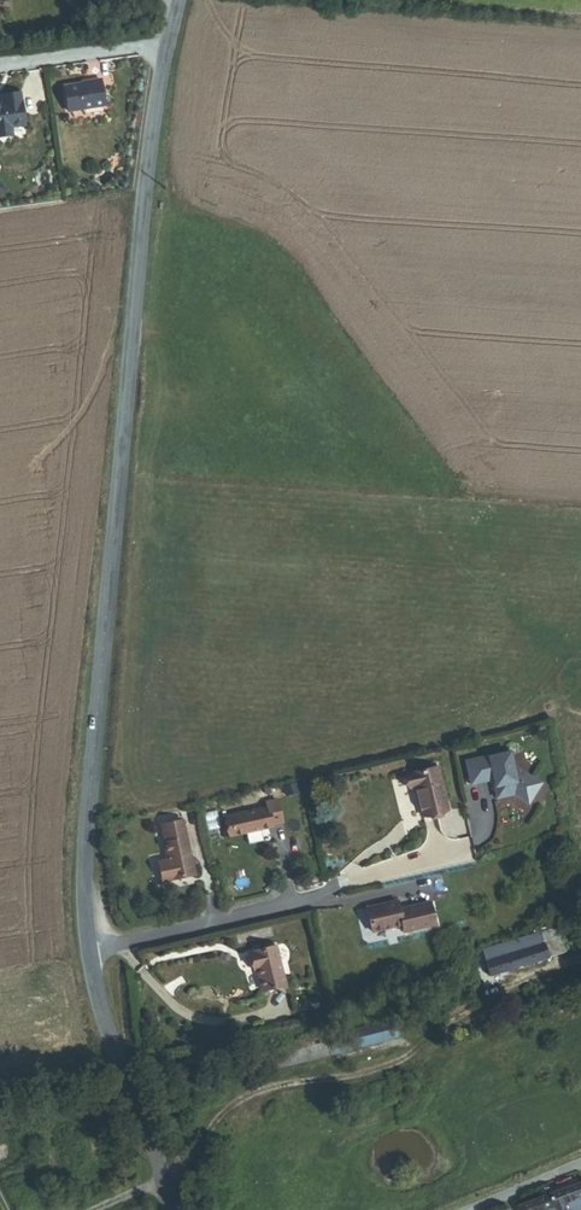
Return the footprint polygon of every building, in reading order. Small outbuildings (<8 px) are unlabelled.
[(89,82),(64,86),(68,111),(105,105),(100,79),(88,81),(89,82)] [(0,103),(0,137),(12,135),(11,127),(25,125),(20,92),(1,95),(2,103),(0,103)] [(493,798),(510,794),(525,802),(537,782),(509,767),(506,752),(462,762),(468,784),(489,779),(493,798)] [(433,767),(401,775),(404,789),(410,787),(417,817),(444,811),(433,767)] [(282,784),(284,793),(296,790),(294,781),(282,784)] [(266,806),(226,816),(231,836),(271,825),(281,822),(275,798),(265,801),(266,806)] [(163,883),(192,876),(180,822),(159,827),(163,844),(162,845),(166,862),(159,864),(163,883)] [(397,900),(366,908),(372,932),(403,925),(404,931),(435,924),(430,902),(399,909),(397,900)] [(485,954),(490,979),(564,956),(557,932),(485,954)] [(275,944),(249,951),(254,971),(256,970),(262,991),(286,985),(275,944)] [(490,979),(485,954),(473,957),(479,981),(490,979)] [(400,1039),(400,1037),(415,1033),(413,1025),(405,1027),(404,1020),(329,1039),(333,1056),(400,1039)] [(141,1048),(134,1049),(136,1066),(143,1065),(141,1048)] [(579,1182),(552,1192),(554,1197),(558,1209),(559,1209),(573,1209),(571,1204),(580,1201),(580,1186),(579,1182)] [(558,1209),(554,1197),(535,1203),(534,1201),(527,1203),(528,1206),(520,1209),(521,1209),(555,1209),(558,1209)]
